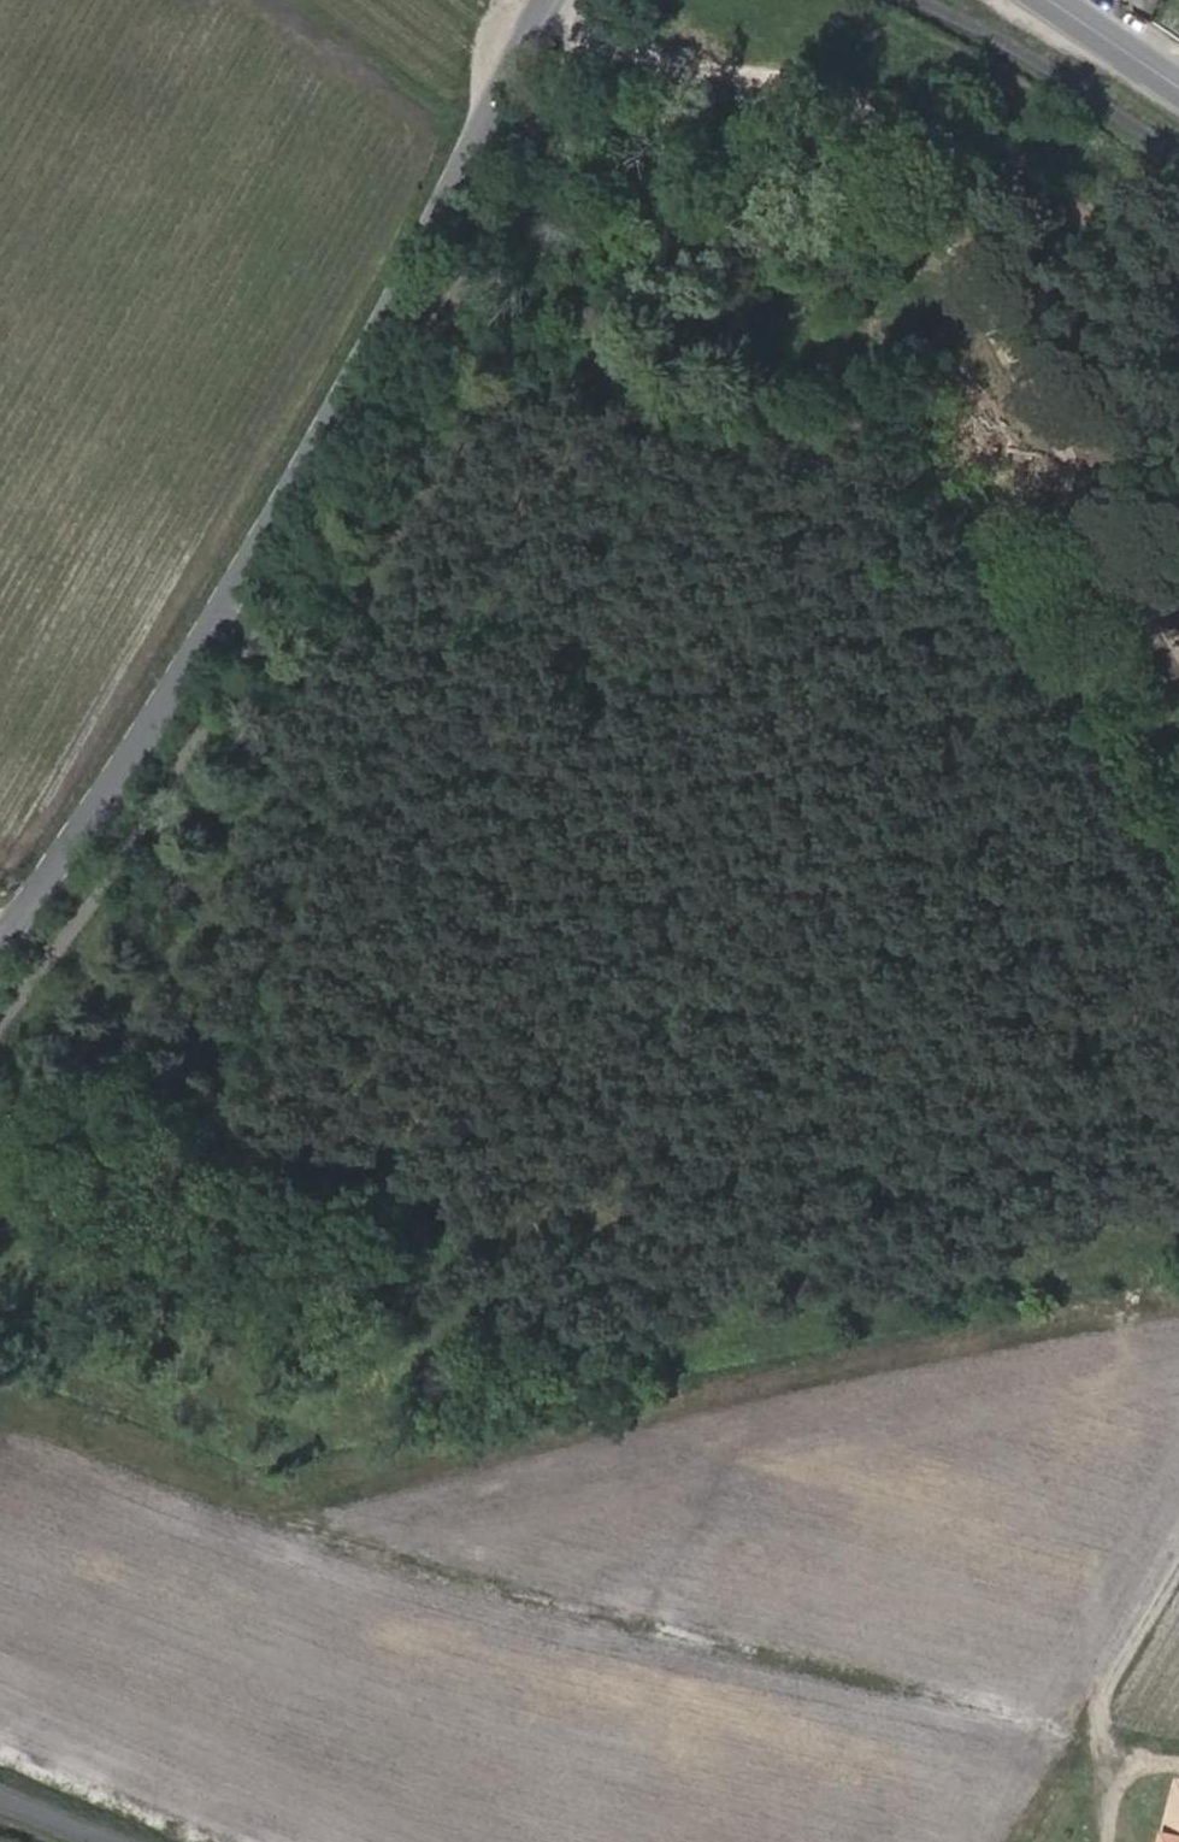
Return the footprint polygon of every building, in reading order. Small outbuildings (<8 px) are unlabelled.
[(1164,1841),(1178,1841),(1178,1782),(1164,1841)]
